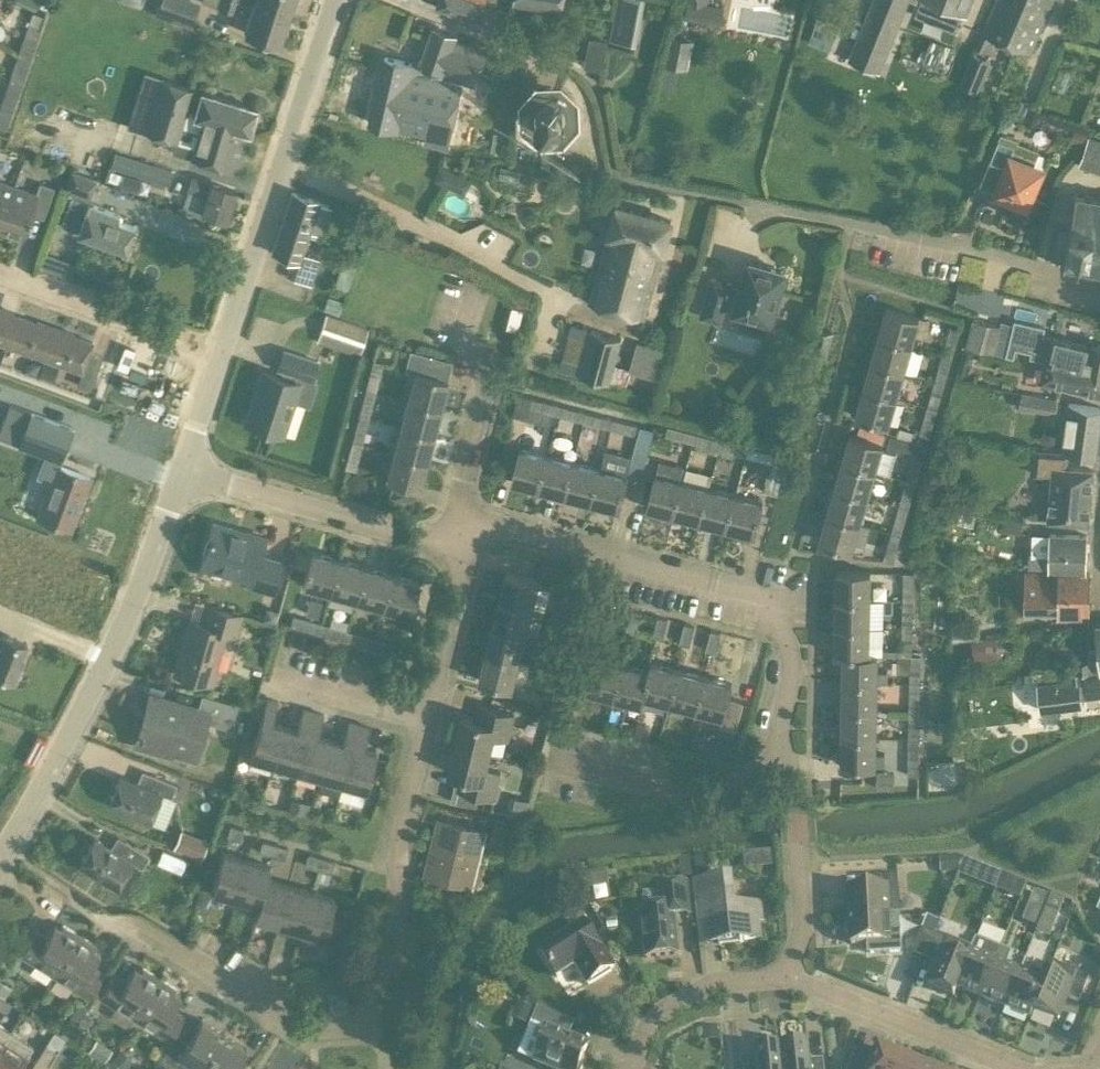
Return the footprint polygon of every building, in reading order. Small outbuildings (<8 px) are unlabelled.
[(34,8),(38,0),(15,0),(34,8)] [(193,5),(180,0),(162,0),(157,12),(187,22),(193,5)] [(200,0),(234,12),(237,0),(200,0)] [(252,4),(288,15),(292,0),(240,0),(252,4)] [(436,6),(478,22),(485,2),(486,0),(438,0),(436,6)] [(512,3),(561,11),(563,0),(513,0),(512,3)] [(609,38),(636,44),(645,0),(617,0),(609,38)] [(850,58),(879,69),(907,0),(874,0),(850,58)] [(966,14),(972,0),(933,0),(966,14)] [(1051,0),(996,0),(983,32),(1030,51),(1051,0)] [(686,17),(716,22),(719,7),(689,1),(686,17)] [(252,4),(243,31),(278,43),(288,15),(252,4)] [(26,24),(17,52),(30,57),(40,29),(36,28),(41,14),(32,11),(27,24),(26,24)] [(458,33),(433,24),(418,63),(383,56),(370,120),(427,132),(424,143),(447,147),(453,120),(461,82),(436,77),(420,73),(422,66),(443,74),(443,73),(475,85),(487,51),(456,39),(458,33)] [(584,64),(603,68),(608,38),(589,34),(584,64)] [(694,40),(669,35),(664,63),(688,68),(694,40)] [(17,52),(8,76),(22,81),(30,57),(17,52)] [(978,91),(978,90),(991,59),(972,52),(960,83),(978,91)] [(175,140),(171,152),(189,157),(190,156),(237,170),(257,106),(200,89),(193,114),(186,112),(193,88),(159,77),(142,72),(126,124),(143,129),(175,140)] [(0,99),(0,101),(13,106),(22,81),(8,76),(0,99)] [(526,107),(528,115),(532,122),(539,128),(546,130),(555,130),(562,128),(569,122),(573,115),(575,107),(573,99),(569,91),(562,86),(555,83),(546,83),(539,86),(532,91),(528,99),(526,107)] [(0,101),(0,126),(6,128),(13,106),(0,101)] [(1018,138),(1000,131),(978,185),(996,191),(1027,204),(1042,166),(1012,154),(1018,138)] [(1088,136),(1078,165),(1099,172),(1099,140),(1088,136)] [(123,154),(119,169),(167,183),(171,168),(123,153),(123,154)] [(453,183),(458,173),(441,165),(434,178),(447,185),(453,183)] [(72,196),(70,196),(60,223),(77,229),(76,231),(125,248),(133,224),(116,218),(119,211),(87,200),(89,195),(90,195),(96,178),(70,169),(64,186),(74,190),(72,196)] [(199,209),(201,210),(225,218),(235,190),(209,181),(209,180),(190,173),(185,188),(186,189),(180,208),(198,213),(199,209)] [(13,185),(0,180),(0,222),(13,185)] [(13,185),(0,222),(0,230),(21,237),(30,212),(43,216),(53,186),(39,181),(35,193),(13,185)] [(1099,193),(1099,197),(1077,193),(1074,189),(1072,191),(1076,195),(1064,261),(1062,262),(1060,264),(1062,267),(1066,265),(1088,269),(1087,272),(1090,273),(1091,269),(1099,271),(1099,193)] [(331,205),(318,201),(292,191),(271,251),(291,257),(285,275),(310,284),(319,258),(300,251),(308,230),(322,235),(331,205)] [(616,205),(588,303),(644,318),(672,221),(616,205)] [(73,273),(76,263),(48,254),(45,264),(73,273)] [(333,285),(345,290),(355,264),(342,260),(333,285)] [(783,272),(749,261),(741,286),(733,284),(734,280),(710,273),(698,315),(721,322),(726,305),(735,307),(769,317),(783,272)] [(518,328),(524,308),(513,305),(507,325),(518,328)] [(8,344),(18,314),(0,308),(0,342),(8,344)] [(886,308),(878,335),(911,344),(919,317),(886,308)] [(317,339),(359,353),(368,328),(326,313),(317,339)] [(8,344),(43,357),(54,327),(18,314),(8,344)] [(972,317),(965,343),(994,351),(1001,325),(972,317)] [(1092,342),(1090,346),(1042,333),(1044,327),(1015,319),(1008,345),(1030,350),(1032,340),(1033,339),(1049,344),(1047,355),(1090,365),(1092,359),(1099,360),(1099,344),(1092,342)] [(615,363),(622,337),(570,324),(558,369),(609,382),(626,387),(631,369),(659,377),(667,348),(637,340),(630,367),(615,363)] [(961,329),(950,326),(942,353),(953,356),(961,329)] [(54,327),(43,357),(81,370),(88,352),(92,341),(54,327)] [(911,344),(878,335),(871,361),(904,370),(911,344)] [(1042,381),(1099,394),(1099,360),(1092,359),(1090,365),(1047,355),(1049,344),(1033,339),(1032,340),(1030,350),(1029,356),(1047,361),(1045,369),(1042,381)] [(297,382),(290,380),(289,379),(291,373),(312,379),(318,359),(281,347),(275,367),(281,369),(279,376),(261,370),(244,421),(280,433),(297,382)] [(942,353),(934,380),(945,383),(953,356),(942,353)] [(382,362),(372,359),(365,386),(375,389),(382,362)] [(871,361),(863,388),(897,397),(904,370),(871,361)] [(413,372),(407,395),(440,404),(446,381),(413,372)] [(91,388),(94,379),(80,374),(77,383),(79,384),(91,388)] [(937,409),(945,383),(934,380),(926,405),(937,409)] [(365,386),(358,414),(368,416),(375,389),(365,386)] [(863,388),(856,416),(889,425),(897,397),(863,388)] [(1018,408),(1039,411),(1037,421),(1053,423),(1056,413),(1058,398),(1021,392),(1018,408)] [(557,415),(560,404),(517,393),(511,415),(544,424),(547,412),(557,415)] [(432,432),(440,404),(407,395),(399,423),(432,432)] [(16,444),(60,460),(73,426),(29,409),(29,410),(8,402),(0,425),(0,436),(17,443),(16,444)] [(1095,455),(1099,424),(1099,407),(1068,402),(1061,450),(1069,451),(1095,455)] [(585,410),(560,404),(557,415),(560,415),(557,427),(570,431),(574,419),(583,421),(585,410)] [(929,436),(937,409),(926,405),(919,433),(929,436)] [(583,421),(610,428),(613,417),(585,410),(583,421)] [(361,443),(368,416),(358,414),(351,440),(361,443)] [(641,479),(654,428),(613,417),(610,428),(637,434),(631,456),(627,475),(628,475),(641,479)] [(399,423),(392,450),(425,459),(432,432),(399,423)] [(664,435),(692,442),(695,432),(667,424),(664,435)] [(692,442),(718,449),(721,438),(695,432),(692,442)] [(850,434),(843,461),(876,470),(883,444),(850,434)] [(718,449),(745,456),(747,445),(721,438),(718,449)] [(351,440),(344,468),(354,470),(361,443),(351,440)] [(775,453),(747,445),(745,456),(762,460),(772,463),(775,453)] [(511,481),(538,488),(547,454),(520,447),(511,481)] [(1068,466),(1069,451),(1061,450),(1036,448),(1033,474),(1051,476),(1047,518),(1088,522),(1093,468),(1068,466)] [(392,450),(385,479),(417,487),(425,459),(392,450)] [(627,475),(631,456),(610,450),(605,469),(601,468),(592,502),(619,509),(628,475),(627,475)] [(913,452),(906,476),(905,479),(916,482),(924,455),(913,452)] [(574,461),(547,454),(538,488),(565,495),(574,461)] [(565,495),(592,502),(601,468),(574,461),(565,495)] [(843,461),(836,487),(868,496),(876,470),(843,461)] [(55,463),(36,515),(70,528),(81,498),(79,497),(87,475),(55,463)] [(648,508),(672,514),(681,480),(656,474),(648,508)] [(905,479),(898,505),(908,508),(916,482),(905,479)] [(672,514),(700,521),(709,487),(681,480),(672,514)] [(700,521),(727,528),(735,494),(709,487),(700,521)] [(836,487),(828,514),(861,524),(868,496),(836,487)] [(735,494),(727,528),(755,535),(763,501),(735,494)] [(901,535),(908,508),(898,505),(890,532),(901,535)] [(853,551),(861,524),(828,514),(820,542),(853,551)] [(212,522),(201,561),(233,571),(232,575),(247,579),(246,588),(274,596),(284,559),(258,552),(263,537),(212,522)] [(893,563),(901,535),(890,532),(889,532),(884,553),(882,558),(893,563)] [(1028,554),(1028,566),(1048,567),(1048,570),(1085,571),(1086,534),(1050,532),(1049,554),(1028,554)] [(329,592),(337,559),(309,551),(309,552),(297,549),(293,566),(304,569),(300,584),(329,592)] [(363,566),(337,559),(329,592),(355,599),(363,566)] [(355,599),(382,606),(390,573),(363,566),(355,599)] [(838,570),(837,599),(872,599),(873,571),(838,570)] [(506,571),(499,600),(533,608),(540,580),(506,571)] [(902,571),(902,599),(913,599),(914,571),(902,571)] [(417,581),(390,573),(382,606),(408,613),(417,581)] [(1024,573),(1023,611),(1088,611),(1088,573),(1024,573)] [(574,618),(581,589),(570,587),(563,615),(574,618)] [(837,599),(837,626),(872,626),(872,599),(837,599)] [(902,599),(901,627),(912,627),(913,599),(902,599)] [(527,633),(533,608),(499,600),(493,625),(527,633)] [(615,604),(604,601),(599,621),(609,624),(615,604)] [(236,636),(242,613),(207,602),(201,622),(188,619),(174,672),(210,682),(224,632),(236,636)] [(262,617),(275,621),(276,621),(279,609),(266,605),(262,617)] [(636,631),(641,611),(630,608),(626,628),(636,631)] [(289,624),(317,632),(319,621),(292,614),(289,624)] [(563,615),(557,641),(567,643),(574,618),(563,615)] [(663,638),(668,618),(657,615),(652,635),(663,638)] [(345,629),(348,620),(333,616),(330,624),(319,621),(317,632),(342,640),(345,629)] [(694,624),(684,622),(679,641),(689,644),(694,624)] [(493,625),(486,652),(520,660),(527,633),(493,625)] [(872,626),(837,626),(837,653),(845,653),(872,654),(872,626)] [(910,654),(912,654),(912,627),(901,627),(901,654),(910,654)] [(342,640),(370,647),(373,636),(345,629),(342,640)] [(721,631),(710,629),(705,648),(716,651),(721,631)] [(13,679),(27,643),(0,633),(0,634),(0,674),(13,679)] [(397,655),(399,644),(373,636),(370,647),(397,655)] [(995,638),(971,640),(973,661),(997,658),(995,638)] [(557,641),(550,669),(560,671),(567,643),(557,641)] [(1089,658),(1090,672),(1075,674),(1075,678),(1037,682),(1040,710),(1082,705),(1081,697),(1099,694),(1099,646),(1088,648),(1089,658)] [(486,652),(479,679),(513,688),(520,660),(486,652)] [(845,653),(845,680),(879,681),(879,654),(872,654),(845,653)] [(920,654),(912,654),(910,654),(909,682),(920,682),(920,654)] [(588,690),(613,696),(622,663),(597,656),(588,690)] [(1090,672),(1089,658),(1074,660),(1074,662),(1063,663),(1065,675),(1075,674),(1090,672)] [(653,662),(651,670),(645,696),(667,702),(676,668),(653,662)] [(645,696),(651,670),(622,663),(613,696),(643,704),(645,696)] [(667,702),(695,709),(704,675),(676,668),(667,702)] [(554,697),(560,671),(550,669),(543,694),(554,697)] [(731,697),(734,684),(704,675),(695,709),(721,716),(719,724),(736,728),(743,700),(731,697)] [(879,681),(845,680),(845,708),(879,708),(879,681)] [(920,682),(909,682),(908,709),(920,709),(920,682)] [(171,744),(169,750),(194,757),(204,720),(230,728),(237,704),(201,693),(196,709),(148,695),(134,743),(155,750),(158,740),(171,744)] [(274,764),(284,725),(273,721),(278,701),(266,697),(250,757),(274,764)] [(462,716),(455,744),(491,753),(495,736),(509,739),(515,712),(480,703),(476,720),(462,716)] [(274,764),(296,770),(313,710),(303,708),(297,728),(284,725),(274,764)] [(845,708),(844,735),(879,736),(879,708),(845,708)] [(908,709),(908,737),(919,738),(920,709),(908,709)] [(324,713),(323,713),(313,710),(296,770),(319,776),(330,738),(318,735),(324,713)] [(319,776),(343,783),(359,723),(348,720),(342,741),(330,738),(319,776)] [(370,727),(359,723),(343,783),(367,790),(377,751),(364,747),(370,727)] [(878,765),(879,736),(844,735),(844,764),(878,765)] [(918,774),(919,738),(908,737),(907,774),(918,774)] [(491,753),(455,744),(447,773),(460,776),(457,789),(455,800),(477,806),(479,795),(495,798),(501,771),(487,768),(491,753)] [(135,782),(118,775),(106,803),(148,821),(159,792),(171,797),(176,783),(141,769),(135,782)] [(512,797),(508,813),(524,817),(528,801),(512,797)] [(489,842),(515,848),(521,824),(495,817),(489,842)] [(440,821),(427,871),(470,882),(483,831),(440,821)] [(230,823),(226,835),(239,839),(243,827),(230,823)] [(115,887),(130,861),(141,867),(149,855),(117,834),(109,847),(93,837),(77,863),(115,887)] [(209,848),(182,839),(177,853),(204,862),(209,848)] [(259,852),(271,855),(274,843),(261,839),(259,852)] [(274,843),(271,855),(284,858),(287,846),(274,843)] [(233,898),(244,858),(221,851),(210,891),(233,898)] [(317,868),(320,855),(307,852),(304,864),(317,868)] [(333,859),(320,855),(317,868),(314,879),(326,882),(330,871),(333,859)] [(233,898),(256,904),(264,877),(268,865),(244,858),(233,898)] [(885,888),(897,888),(897,874),(863,877),(863,889),(846,890),(848,917),(887,915),(885,888)] [(264,877),(256,904),(252,917),(276,923),(287,884),(264,877)] [(1000,877),(994,892),(1018,902),(1024,886),(1000,877)] [(758,939),(756,922),(762,921),(761,906),(735,908),(732,881),(693,885),(700,948),(722,946),(722,948),(741,946),(740,941),(758,939)] [(691,914),(688,883),(659,886),(661,907),(640,910),(645,958),(679,954),(674,916),(691,914)] [(276,923),(299,930),(311,891),(287,884),(276,923)] [(334,898),(311,891),(299,930),(322,937),(334,898)] [(1050,948),(1065,901),(1036,891),(1025,921),(1039,926),(1034,942),(1050,948)] [(896,914),(887,915),(848,917),(850,945),(869,943),(870,953),(899,951),(896,914)] [(921,930),(933,934),(938,923),(926,918),(921,930)] [(585,922),(540,950),(556,976),(574,965),(588,986),(614,969),(585,922)] [(17,953),(51,974),(76,935),(60,925),(57,929),(52,926),(51,925),(45,934),(35,927),(34,927),(17,953)] [(911,955),(923,960),(933,934),(921,930),(911,955)] [(942,950),(946,939),(933,934),(923,960),(935,964),(927,986),(953,996),(956,989),(954,988),(966,960),(942,950)] [(89,949),(92,945),(76,935),(51,974),(73,989),(88,998),(104,971),(90,962),(96,953),(89,949)] [(966,960),(954,988),(956,989),(980,998),(1000,948),(975,938),(969,952),(966,960)] [(980,998),(1004,1008),(1019,972),(1005,967),(1011,952),(1000,948),(980,998)] [(1051,968),(1048,975),(1032,1010),(1057,1020),(1066,998),(1079,1003),(1089,979),(1078,975),(1078,974),(1052,963),(1051,968)] [(1029,1018),(1032,1010),(1048,975),(1051,968),(1039,964),(1033,978),(1019,972),(1004,1008),(1029,1018)] [(109,1003),(133,1018),(157,979),(140,968),(137,971),(132,968),(126,977),(114,970),(98,996),(109,1003)] [(172,1006),(179,997),(168,990),(170,986),(157,979),(133,1018),(168,1040),(184,1014),(172,1006)] [(567,1020),(537,1008),(531,1024),(547,1030),(534,1063),(548,1068),(578,1068),(588,1044),(561,1034),(567,1020)] [(170,1042),(159,1060),(153,1068),(171,1068),(170,1067),(172,1064),(180,1068),(200,1068),(201,1067),(222,1033),(200,1019),(181,1049),(170,1042)] [(718,1040),(715,1025),(703,1027),(705,1042),(718,1040)] [(0,1026),(0,1047),(9,1032),(0,1026)] [(9,1032),(0,1047),(0,1068),(18,1068),(32,1046),(9,1032)] [(222,1033),(201,1067),(204,1068),(231,1068),(245,1047),(222,1033)] [(780,1047),(783,1068),(810,1068),(807,1044),(780,1047)] [(48,1063),(56,1052),(45,1045),(29,1068),(45,1068),(48,1063)] [(780,1047),(754,1050),(757,1068),(783,1068),(780,1047)] [(901,1057),(878,1047),(874,1056),(862,1051),(854,1068),(897,1068),(901,1057)] [(924,1066),(901,1057),(897,1068),(923,1068),(924,1066)]
